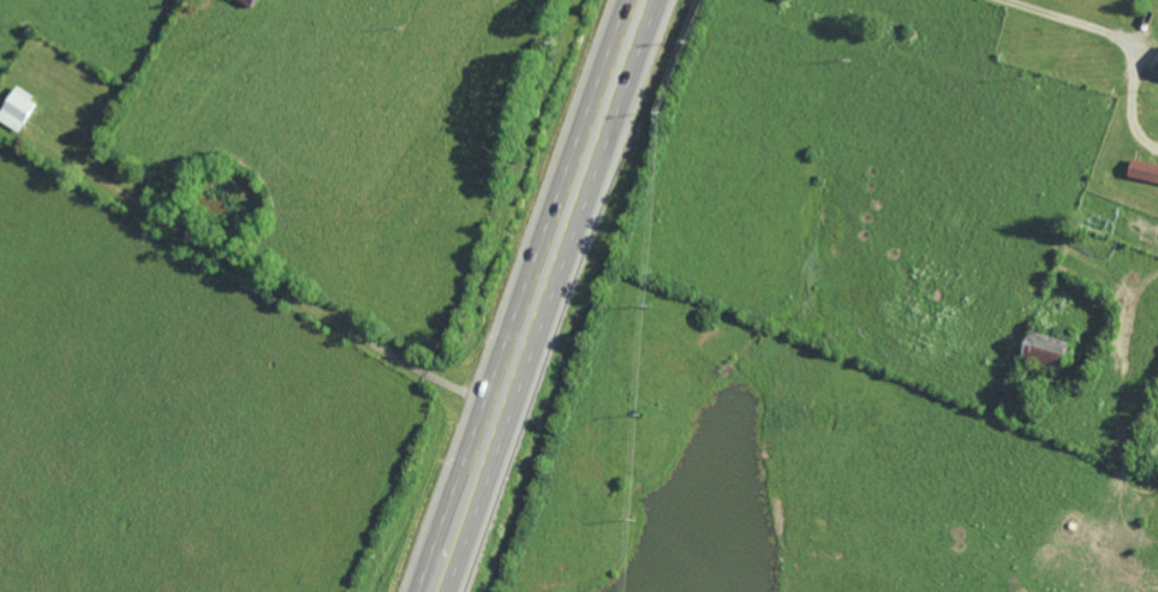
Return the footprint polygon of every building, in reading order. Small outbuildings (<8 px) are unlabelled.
[(21,131),(38,99),(14,87),(0,116),(0,120),(21,131)] [(1132,157),(1157,163),(1157,182),(1128,175),(1132,157)] [(1022,354),(1031,329),(1069,341),(1061,367),(1022,354)]
